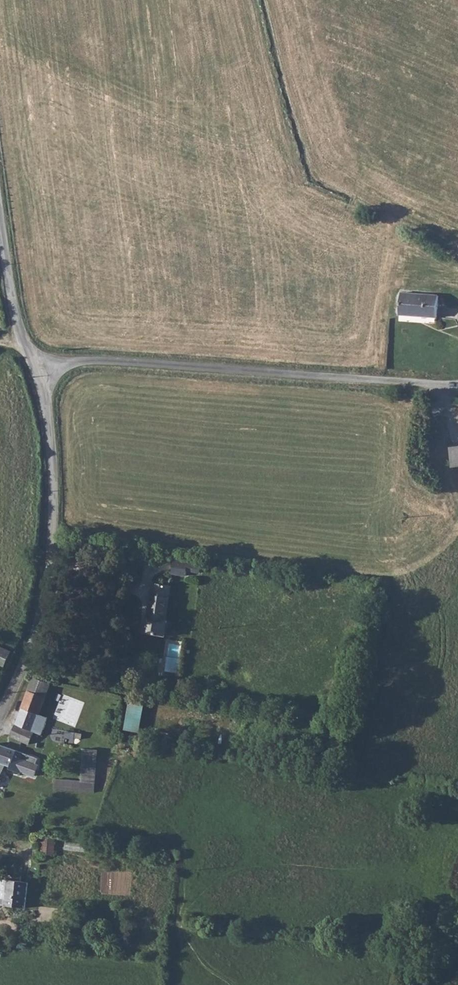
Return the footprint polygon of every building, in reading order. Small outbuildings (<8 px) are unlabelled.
[(404,310),(441,312),(442,290),(405,288),(404,310)] [(450,447),(452,467),(457,467),(457,446),(450,447)] [(199,576),(200,569),(175,564),(172,577),(186,580),(187,574),(199,576)] [(170,590),(153,587),(148,621),(146,620),(144,635),(165,638),(167,623),(165,622),(170,590)] [(12,650),(0,645),(0,665),(5,667),(12,650)] [(42,711),(53,680),(32,673),(15,720),(43,729),(48,712),(42,711)] [(142,732),(145,702),(129,700),(126,730),(142,732)] [(76,737),(77,730),(66,728),(65,734),(76,737)] [(4,738),(3,741),(0,740),(0,783),(2,783),(9,761),(10,762),(9,764),(22,768),(22,767),(34,771),(35,768),(42,771),(46,760),(44,759),(46,753),(4,738)] [(81,780),(55,778),(54,789),(96,793),(99,749),(84,748),(81,780)] [(42,854),(56,854),(57,838),(42,838),(42,854)] [(27,905),(30,879),(10,878),(7,903),(27,905)]
